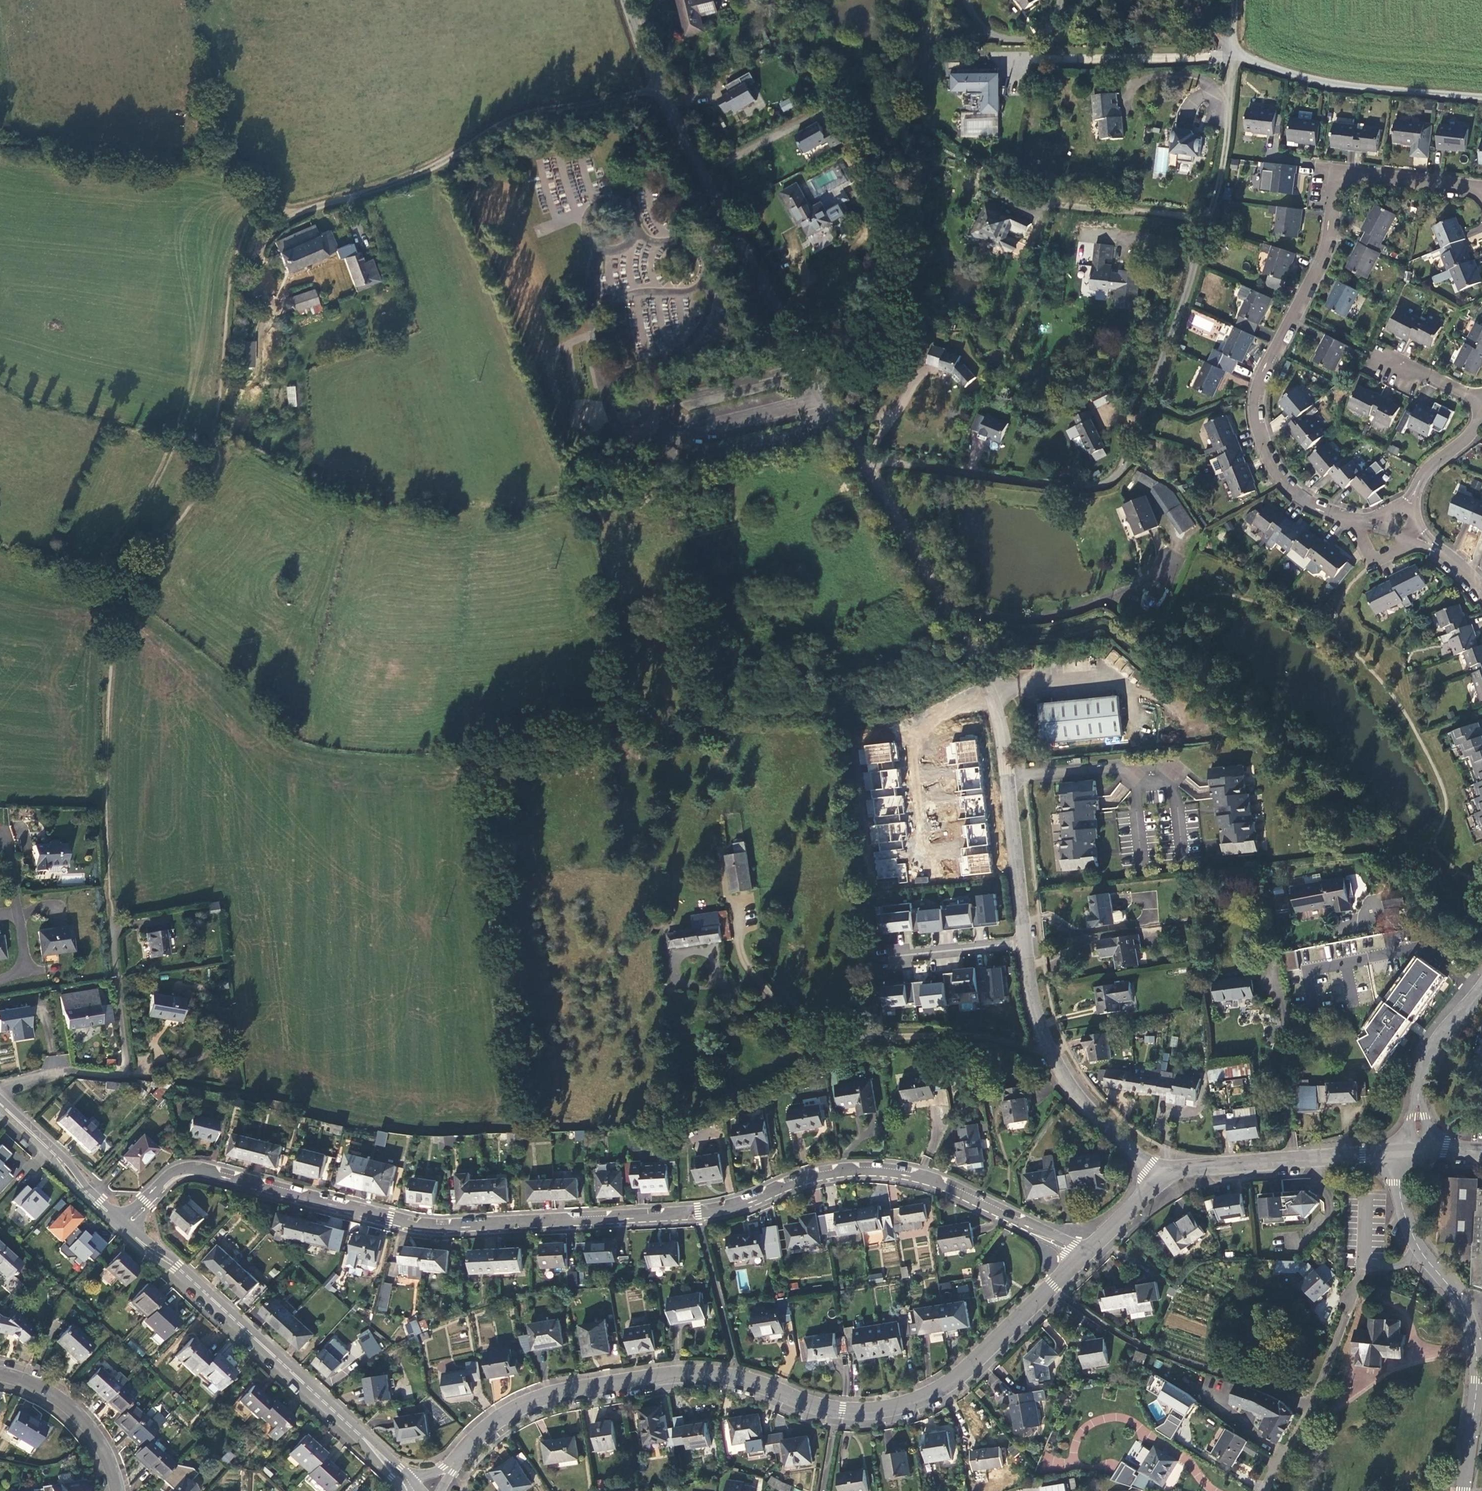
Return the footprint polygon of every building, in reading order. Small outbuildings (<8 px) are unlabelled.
[(719,14),(715,0),(676,0),(686,39),(706,34),(702,18),(719,14)] [(1013,1),(1019,8),(1022,9),(1025,11),(1040,0),(1013,0),(1013,1)] [(957,73),(953,72),(952,91),(969,91),(969,93),(982,93),(982,111),(1001,112),(1001,95),(1006,95),(1007,85),(1001,85),(1001,72),(998,72),(999,68),(957,68),(957,73)] [(730,91),(717,98),(726,114),(735,109),(737,112),(758,100),(751,86),(758,82),(752,72),(727,85),(730,91)] [(1125,140),(1123,116),(1121,116),(1118,93),(1092,95),(1094,122),(1099,121),(1101,140),(1112,139),(1112,141),(1125,140)] [(791,98),(780,104),(785,112),(795,106),(791,98)] [(1275,136),(1277,110),(1248,107),(1246,131),(1253,132),(1253,133),(1275,136)] [(1299,146),(1300,141),(1310,142),(1310,144),(1318,144),(1320,120),(1313,119),(1314,113),(1301,111),(1300,118),(1291,117),(1288,145),(1299,146)] [(1425,124),(1396,121),(1394,142),(1415,144),(1415,148),(1422,148),(1423,148),(1425,125),(1425,124)] [(1347,150),(1355,151),(1357,130),(1358,125),(1334,122),(1331,147),(1347,149),(1347,150)] [(819,124),(796,138),(800,144),(797,145),(804,156),(821,146),(823,148),(830,144),(833,149),(841,144),(832,128),(824,133),(819,124)] [(1357,130),(1355,151),(1369,153),(1369,151),(1378,153),(1381,127),(1365,125),(1365,131),(1357,130)] [(1433,126),(1425,125),(1423,148),(1422,148),(1421,158),(1429,158),(1433,126)] [(1467,149),(1469,129),(1440,126),(1438,148),(1446,149),(1446,147),(1467,149)] [(1192,130),(1174,128),(1172,152),(1179,153),(1179,161),(1193,162),(1194,156),(1201,157),(1203,135),(1197,135),(1192,130)] [(1296,174),(1297,167),(1265,163),(1262,192),(1292,195),(1295,174),(1296,174)] [(825,213),(820,204),(810,210),(797,185),(782,194),(799,224),(801,223),(809,236),(842,218),(836,207),(825,213)] [(996,204),(983,199),(987,209),(977,232),(971,230),(968,237),(978,242),(981,237),(1002,247),(1007,237),(1009,231),(1026,238),(1031,224),(1017,219),(1011,220),(1007,218),(1008,215),(1001,212),(1000,214),(994,212),(996,204)] [(1367,232),(1362,243),(1379,252),(1397,215),(1378,205),(1368,224),(1367,224),(1363,230),(1367,232)] [(1302,217),(1303,210),(1281,207),(1271,207),(1270,214),(1280,215),(1277,236),(1297,238),(1300,217),(1302,217)] [(1463,240),(1466,239),(1463,232),(1461,233),(1455,218),(1435,227),(1444,248),(1463,240)] [(287,272),(335,249),(327,232),(318,235),(313,225),(273,242),(287,272)] [(1007,237),(1002,247),(1003,251),(1011,254),(1016,241),(1007,237)] [(1466,247),(1463,240),(1444,248),(1447,254),(1443,256),(1450,271),(1454,270),(1470,263),(1464,248),(1466,247)] [(1362,243),(1360,242),(1357,249),(1358,250),(1348,267),(1368,279),(1381,253),(1379,252),(1362,243)] [(335,249),(339,259),(343,258),(354,285),(369,280),(370,285),(375,283),(369,268),(364,270),(361,263),(357,252),(356,253),(353,253),(348,243),(345,245),(335,249)] [(1141,272),(1120,270),(1120,273),(1112,272),(1113,265),(1106,264),(1107,259),(1114,260),(1115,245),(1096,243),(1091,289),(1119,292),(1117,308),(1137,309),(1141,272)] [(1271,276),(1285,281),(1292,260),(1293,261),(1296,254),(1294,253),(1266,244),(1263,251),(1272,254),(1266,275),(1271,276)] [(1447,254),(1444,248),(1433,252),(1434,256),(1435,259),(1443,256),(1447,254)] [(369,268),(366,261),(361,263),(364,270),(369,268)] [(1475,261),(1470,263),(1454,270),(1450,271),(1434,278),(1436,285),(1456,277),(1462,291),(1481,282),(1476,268),(1478,268),(1475,261)] [(373,266),(369,268),(375,283),(379,282),(373,266)] [(1282,291),(1285,281),(1271,276),(1268,286),(1282,291)] [(369,280),(354,285),(356,290),(370,285),(369,280)] [(1360,292),(1340,281),(1336,288),(1337,289),(1328,308),(1329,308),(1346,317),(1360,292)] [(1270,306),(1273,299),(1243,286),(1239,295),(1240,298),(1247,301),(1236,327),(1255,335),(1268,305),(1270,306)] [(295,311),(318,303),(313,290),(289,298),(293,312),(295,311)] [(295,311),(298,318),(320,311),(318,303),(295,311)] [(1402,338),(1409,341),(1411,338),(1420,320),(1399,310),(1390,329),(1403,336),(1402,338)] [(1420,320),(1411,338),(1418,342),(1419,340),(1433,348),(1443,328),(1428,321),(1427,324),(1420,320)] [(1481,351),(1481,325),(1478,323),(1471,337),(1474,338),(1470,346),(1481,351)] [(1255,335),(1236,327),(1225,353),(1238,360),(1242,362),(1251,343),(1253,344),(1256,337),(1255,335)] [(1347,346),(1327,335),(1324,342),(1325,343),(1316,362),(1334,371),(1347,346)] [(1470,346),(1467,344),(1456,365),(1476,375),(1481,363),(1481,351),(1470,346)] [(940,365),(939,368),(948,370),(949,369),(952,372),(951,374),(957,383),(960,382),(965,387),(975,377),(963,364),(960,361),(961,356),(946,352),(946,350),(932,346),(928,361),(940,365)] [(1238,360),(1225,353),(1216,349),(1210,363),(1227,371),(1231,373),(1238,360)] [(1224,378),(1227,371),(1210,363),(1207,361),(1207,362),(1195,388),(1213,396),(1222,378),(1224,378)] [(296,386),(287,386),(288,406),(297,406),(296,386)] [(1291,416),(1296,421),(1313,406),(1298,388),(1282,402),(1292,414),(1291,416)] [(1372,415),(1381,397),(1374,393),(1373,395),(1359,388),(1350,407),(1370,418),(1372,415)] [(1099,412),(1114,407),(1110,395),(1095,401),(1099,412)] [(1387,400),(1381,397),(1372,415),(1378,418),(1376,421),(1391,428),(1400,409),(1387,402),(1387,400)] [(1439,417),(1433,429),(1440,433),(1445,430),(1454,413),(1436,404),(1431,413),(1439,417)] [(584,407),(586,428),(606,426),(604,405),(584,407)] [(1409,426),(1429,437),(1433,429),(1439,417),(1431,413),(1425,410),(1426,409),(1419,405),(1415,415),(1409,426)] [(1294,432),(1309,450),(1325,436),(1310,419),(1318,412),(1313,406),(1296,421),(1288,428),(1292,434),(1294,432)] [(643,416),(640,411),(631,415),(633,420),(643,416)] [(1081,415),(1085,423),(1077,427),(1091,455),(1094,454),(1103,449),(1107,447),(1089,411),(1081,415)] [(1407,429),(1409,426),(1415,415),(1408,411),(1400,426),(1407,429)] [(978,414),(971,431),(980,434),(987,417),(978,414)] [(988,414),(987,417),(980,434),(978,438),(987,442),(988,439),(1001,444),(1009,423),(988,414)] [(1220,450),(1238,443),(1235,436),(1234,436),(1227,417),(1207,425),(1216,447),(1218,451),(1220,450)] [(1407,429),(1400,426),(1398,430),(1405,434),(1407,429)] [(1241,450),(1238,443),(1220,450),(1222,456),(1219,457),(1225,471),(1225,472),(1227,472),(1246,464),(1240,450),(1241,450)] [(1324,477),(1331,472),(1343,462),(1328,444),(1311,458),(1321,470),(1320,472),(1324,477)] [(1401,450),(1391,444),(1388,451),(1398,456),(1401,450)] [(1103,449),(1094,454),(1097,459),(1106,454),(1103,449)] [(1346,488),(1347,489),(1354,484),(1364,475),(1353,463),(1350,465),(1346,459),(1343,462),(1331,472),(1336,478),(1337,477),(1346,488)] [(1379,463),(1369,471),(1364,475),(1354,484),(1358,489),(1359,488),(1370,500),(1373,507),(1384,501),(1378,493),(1386,486),(1386,485),(1378,475),(1385,470),(1379,463)] [(1247,464),(1246,464),(1227,472),(1238,498),(1257,491),(1249,471),(1250,471),(1247,464)] [(1158,482),(1139,471),(1135,477),(1139,479),(1138,480),(1154,489),(1158,482)] [(1480,490),(1481,482),(1472,479),(1470,488),(1480,490)] [(1467,494),(1469,486),(1457,484),(1456,492),(1467,494)] [(1163,485),(1156,490),(1171,511),(1181,503),(1173,492),(1163,485)] [(1464,521),(1471,524),(1472,522),(1480,502),(1459,493),(1451,514),(1464,519),(1464,521)] [(1138,535),(1159,526),(1147,498),(1126,506),(1138,535)] [(1480,502),(1472,522),(1481,527),(1481,503),(1480,502)] [(1181,503),(1171,511),(1186,531),(1196,523),(1181,503)] [(1276,534),(1289,519),(1282,514),(1281,515),(1269,505),(1262,514),(1257,509),(1251,513),(1246,520),(1253,525),(1256,522),(1267,532),(1263,538),(1269,543),(1276,534)] [(1294,523),(1289,519),(1276,534),(1269,543),(1275,548),(1280,542),(1291,551),(1293,548),(1304,534),(1311,526),(1302,519),(1296,526),(1294,524),(1294,523)] [(1307,531),(1304,534),(1293,548),(1306,558),(1309,555),(1315,560),(1327,545),(1321,539),(1319,541),(1307,531)] [(1329,543),(1327,545),(1315,560),(1309,567),(1308,569),(1315,574),(1321,573),(1325,568),(1336,578),(1331,584),(1338,589),(1355,567),(1333,549),(1334,547),(1329,543)] [(1293,548),(1291,551),(1288,555),(1300,565),(1304,562),(1309,567),(1315,560),(1309,555),(1306,558),(1293,548)] [(1402,597),(1427,585),(1417,567),(1399,576),(1398,574),(1392,578),(1394,581),(1402,597)] [(1402,597),(1394,581),(1387,584),(1387,586),(1368,595),(1378,614),(1403,601),(1402,597)] [(1451,633),(1468,627),(1466,619),(1464,620),(1459,606),(1440,612),(1445,627),(1448,625),(1451,633)] [(1480,647),(1472,626),(1468,627),(1451,633),(1443,635),(1446,643),(1453,640),(1458,655),(1466,652),(1480,647)] [(1480,647),(1466,652),(1472,668),(1476,667),(1478,673),(1481,672),(1481,647),(1480,647)] [(1114,648),(1105,658),(1118,671),(1127,661),(1114,648)] [(1128,662),(1120,670),(1127,676),(1135,668),(1128,662)] [(1044,746),(1124,737),(1119,698),(1041,706),(1044,746)] [(1454,712),(1447,714),(1450,722),(1457,720),(1454,712)] [(1479,724),(1455,732),(1460,746),(1464,745),(1469,758),(1473,757),(1478,770),(1481,783),(1481,730),(1479,724)] [(961,876),(990,873),(977,737),(945,740),(948,765),(956,764),(962,826),(963,826),(965,847),(959,847),(961,876)] [(895,742),(864,745),(867,772),(871,825),(875,881),(907,879),(906,863),(897,863),(896,849),(903,849),(902,841),(907,840),(903,795),(900,795),(898,768),(897,769),(895,742)] [(1257,792),(1254,766),(1210,771),(1212,792),(1213,801),(1217,801),(1219,827),(1223,827),(1226,854),(1269,849),(1262,792),(1257,792)] [(1097,791),(1095,781),(1054,786),(1056,813),(1051,814),(1057,873),(1099,868),(1097,851),(1096,839),(1100,838),(1098,825),(1096,811),(1099,811),(1098,802),(1097,791)] [(51,842),(51,844),(33,845),(34,867),(36,867),(36,871),(46,871),(46,870),(51,869),(51,866),(68,866),(67,844),(59,844),(59,842),(51,842)] [(754,889),(746,842),(735,844),(736,854),(727,856),(733,892),(754,889)] [(1377,874),(1347,879),(1350,896),(1380,891),(1377,874)] [(1350,896),(1347,879),(1331,882),(1331,881),(1293,888),(1297,912),(1336,905),(1337,913),(1352,910),(1350,896)] [(1404,890),(1384,893),(1386,908),(1406,905),(1404,890)] [(1115,924),(1110,894),(1091,897),(1094,916),(1092,916),(1094,927),(1115,924)] [(976,929),(1000,926),(996,895),(979,897),(980,908),(973,908),(976,929)] [(218,903),(207,904),(208,914),(220,913),(218,903)] [(912,905),(884,908),(887,934),(915,931),(913,916),(912,905)] [(973,908),(973,905),(951,907),(951,910),(943,911),(946,932),(976,929),(973,908)] [(943,911),(943,907),(920,909),(921,915),(913,916),(915,931),(915,933),(932,931),(933,934),(946,932),(943,911)] [(728,911),(693,916),(695,930),(677,932),(677,934),(668,935),(670,949),(680,947),(680,949),(732,939),(728,911)] [(38,930),(42,957),(77,952),(74,925),(38,930)] [(167,930),(146,934),(151,959),(171,955),(167,930)] [(0,935),(0,959),(8,958),(6,934),(0,935)] [(1100,942),(1102,954),(1115,952),(1116,957),(1118,969),(1139,966),(1137,950),(1141,949),(1139,936),(1100,942)] [(1286,969),(1297,969),(1296,952),(1285,952),(1286,969)] [(1384,1069),(1451,976),(1448,974),(1449,973),(1427,957),(1375,1029),(1378,1033),(1367,1039),(1380,1067),(1384,1069)] [(991,999),(1009,997),(1006,969),(997,970),(996,967),(978,969),(980,993),(980,994),(991,993),(991,999)] [(965,973),(946,975),(947,984),(948,1001),(961,1000),(960,995),(980,993),(978,969),(965,970),(965,973)] [(1218,1002),(1255,997),(1252,977),(1216,982),(1218,1002)] [(926,983),(915,984),(917,1004),(917,1008),(926,1007),(927,1009),(949,1007),(948,1001),(947,984),(927,987),(926,983)] [(1098,988),(1102,1014),(1122,1011),(1121,1002),(1135,1001),(1131,983),(1098,988)] [(904,987),(884,989),(886,1009),(910,1006),(910,1005),(917,1004),(915,984),(904,985),(904,987)] [(60,994),(66,1030),(102,1024),(100,1005),(97,989),(60,994)] [(152,993),(149,1017),(183,1023),(187,999),(152,993)] [(100,1005),(102,1024),(114,1022),(111,1003),(100,1005)] [(34,1039),(28,1007),(0,1011),(0,1016),(1,1020),(0,1020),(0,1033),(10,1031),(12,1042),(34,1039)] [(1093,1062),(1112,1058),(1108,1035),(1085,1038),(1087,1048),(1091,1047),(1093,1062)] [(1241,1076),(1252,1074),(1251,1064),(1240,1065),(1241,1076)] [(1225,1077),(1241,1076),(1240,1065),(1224,1068),(1225,1077)] [(1219,1078),(1225,1077),(1224,1068),(1208,1070),(1210,1080),(1219,1078)] [(1100,1080),(1107,1081),(1109,1071),(1102,1071),(1100,1080)] [(1106,1086),(1158,1095),(1161,1080),(1109,1071),(1107,1081),(1106,1086)] [(1162,1073),(1161,1080),(1177,1083),(1179,1076),(1162,1073)] [(935,1092),(947,1090),(945,1074),(932,1076),(932,1075),(902,1080),(906,1103),(936,1098),(935,1092)] [(1161,1080),(1158,1095),(1169,1097),(1168,1102),(1178,1104),(1179,1098),(1189,1099),(1197,1101),(1201,1080),(1179,1076),(1177,1083),(1161,1080)] [(1241,1078),(1224,1082),(1229,1096),(1245,1092),(1241,1078)] [(1294,1088),(1296,1112),(1319,1110),(1318,1102),(1318,1095),(1307,1095),(1306,1088),(1311,1088),(1311,1081),(1298,1081),(1298,1088),(1294,1088)] [(121,1083),(106,1082),(105,1090),(115,1091),(121,1083)] [(136,1083),(130,1082),(125,1088),(139,1100),(146,1092),(136,1083)] [(877,1111),(872,1082),(838,1087),(841,1109),(864,1105),(865,1113),(877,1111)] [(1367,1096),(1366,1082),(1330,1084),(1330,1087),(1321,1087),(1321,1102),(1330,1102),(1331,1104),(1360,1102),(1359,1097),(1367,1096)] [(1029,1086),(1003,1090),(1009,1124),(1031,1121),(1027,1099),(1031,1098),(1029,1086)] [(157,1101),(161,1097),(167,1089),(158,1088),(151,1095),(157,1101)] [(145,1098),(152,1106),(154,1104),(157,1101),(151,1095),(149,1094),(145,1098)] [(160,1109),(166,1102),(161,1097),(157,1101),(154,1104),(160,1109)] [(234,1098),(232,1105),(244,1108),(245,1101),(234,1098)] [(1179,1098),(1178,1104),(1188,1106),(1189,1099),(1179,1098)] [(267,1107),(286,1112),(288,1104),(269,1100),(267,1107)] [(820,1106),(790,1111),(793,1132),(824,1127),(820,1106)] [(1235,1119),(1257,1116),(1256,1107),(1234,1110),(1235,1119)] [(55,1125),(71,1140),(85,1125),(69,1109),(55,1125)] [(220,1121),(191,1114),(185,1136),(214,1143),(220,1121)] [(1231,1142),(1261,1137),(1257,1116),(1235,1119),(1228,1120),(1227,1115),(1214,1117),(1215,1131),(1230,1129),(1231,1142)] [(771,1154),(765,1122),(737,1127),(740,1147),(754,1145),(756,1157),(771,1154)] [(331,1133),(343,1137),(346,1127),(334,1124),(331,1133)] [(985,1167),(978,1124),(962,1127),(965,1142),(956,1143),(958,1154),(959,1154),(961,1167),(969,1165),(970,1169),(985,1167)] [(85,1125),(71,1140),(87,1155),(98,1143),(101,1139),(85,1125)] [(369,1142),(378,1144),(381,1131),(372,1130),(369,1142)] [(388,1147),(391,1133),(381,1131),(378,1144),(388,1147)] [(577,1141),(587,1140),(587,1131),(576,1131),(577,1141)] [(231,1155),(254,1161),(260,1138),(236,1132),(231,1155)] [(510,1146),(518,1145),(517,1133),(509,1133),(510,1146)] [(155,1150),(141,1136),(117,1162),(125,1170),(129,1165),(136,1171),(155,1150)] [(639,1136),(632,1136),(633,1151),(640,1151),(639,1136)] [(441,1150),(447,1150),(447,1137),(435,1137),(435,1143),(440,1143),(441,1150)] [(447,1137),(447,1150),(456,1150),(455,1142),(455,1137),(447,1137)] [(260,1138),(254,1161),(279,1167),(285,1144),(260,1138)] [(101,1139),(98,1143),(107,1152),(111,1148),(101,1139)] [(12,1178),(0,1168),(11,1157),(0,1147),(0,1192),(12,1178)] [(331,1154),(305,1147),(298,1172),(323,1179),(331,1154)] [(341,1183),(366,1190),(374,1158),(350,1152),(341,1183)] [(1076,1173),(1066,1175),(1068,1189),(1079,1187),(1078,1184),(1094,1181),(1095,1191),(1108,1189),(1102,1154),(1074,1159),(1076,1173)] [(720,1155),(695,1159),(698,1182),(724,1178),(720,1155)] [(1068,1189),(1066,1175),(1057,1177),(1053,1156),(1044,1157),(1046,1172),(1026,1175),(1030,1199),(1046,1196),(1046,1194),(1059,1192),(1059,1190),(1068,1189)] [(374,1158),(366,1190),(393,1196),(401,1165),(374,1158)] [(634,1188),(644,1187),(643,1167),(643,1162),(633,1163),(634,1188)] [(644,1192),(669,1191),(668,1166),(643,1167),(644,1187),(644,1192)] [(625,1195),(624,1173),(599,1174),(600,1197),(625,1195)] [(1478,1189),(1479,1178),(1462,1173),(1445,1176),(1441,1242),(1458,1243),(1466,1243),(1474,1244),(1473,1259),(1472,1285),(1475,1285),(1481,1287),(1481,1188),(1478,1189)] [(460,1206),(486,1204),(485,1180),(472,1181),(471,1174),(458,1175),(460,1206)] [(440,1205),(442,1180),(414,1176),(412,1202),(440,1205)] [(485,1180),(486,1204),(511,1203),(510,1179),(485,1180)] [(554,1180),(555,1199),(580,1198),(579,1179),(554,1180)] [(529,1200),(555,1199),(554,1180),(528,1182),(529,1200)] [(1284,1196),(1283,1184),(1260,1186),(1262,1219),(1269,1219),(1269,1223),(1279,1223),(1286,1222),(1285,1218),(1303,1216),(1306,1220),(1307,1221),(1314,1213),(1285,1215),(1284,1196)] [(25,1187),(11,1202),(17,1208),(14,1210),(22,1217),(24,1214),(31,1221),(49,1201),(34,1188),(31,1192),(25,1187)] [(1306,1194),(1284,1196),(1285,1215),(1314,1213),(1320,1205),(1307,1193),(1306,1194)] [(1247,1216),(1243,1195),(1217,1199),(1220,1220),(1247,1216)] [(192,1234),(206,1219),(188,1202),(174,1218),(192,1234)] [(926,1203),(892,1209),(896,1233),(924,1228),(923,1221),(929,1220),(926,1203)] [(881,1205),(859,1208),(863,1233),(885,1229),(886,1241),(896,1239),(896,1233),(892,1209),(882,1210),(881,1205)] [(73,1227),(80,1219),(67,1207),(47,1229),(60,1242),(61,1240),(73,1227)] [(859,1208),(827,1215),(830,1233),(831,1238),(863,1233),(859,1208)] [(245,1214),(240,1209),(235,1214),(240,1219),(245,1214)] [(1192,1213),(1163,1233),(1174,1250),(1183,1244),(1186,1248),(1206,1234),(1192,1213)] [(830,1233),(827,1215),(817,1216),(817,1214),(802,1216),(802,1222),(787,1224),(791,1250),(823,1245),(822,1234),(830,1233)] [(308,1241),(312,1223),(280,1215),(277,1224),(276,1228),(287,1231),(286,1236),(308,1242),(308,1241)] [(973,1222),(941,1227),(945,1252),(977,1248),(973,1222)] [(336,1229),(312,1223),(308,1241),(332,1247),(336,1229)] [(734,1262),(767,1257),(765,1250),(762,1231),(760,1223),(752,1224),(753,1232),(749,1232),(750,1236),(746,1237),(745,1233),(729,1236),(734,1262)] [(765,1231),(762,1231),(765,1250),(768,1249),(769,1259),(783,1257),(778,1225),(764,1228),(765,1231)] [(87,1257),(92,1262),(107,1246),(93,1233),(89,1238),(83,1232),(81,1234),(73,1227),(61,1240),(64,1243),(58,1249),(58,1252),(65,1258),(77,1257),(82,1262),(87,1257)] [(361,1256),(365,1257),(377,1260),(382,1240),(358,1234),(350,1265),(358,1267),(361,1256)] [(616,1241),(591,1243),(592,1263),(618,1261),(616,1241)] [(680,1243),(649,1245),(650,1266),(680,1265),(680,1243)] [(11,1295),(22,1283),(12,1274),(21,1264),(0,1244),(0,1277),(5,1282),(1,1286),(11,1295)] [(568,1266),(567,1244),(542,1245),(543,1267),(568,1266)] [(228,1279),(241,1265),(221,1247),(207,1262),(214,1268),(215,1268),(228,1279)] [(424,1269),(426,1249),(403,1247),(401,1263),(411,1264),(410,1275),(424,1276),(424,1269)] [(451,1252),(426,1249),(424,1269),(449,1271),(451,1252)] [(522,1249),(498,1250),(499,1272),(524,1270),(522,1249)] [(499,1272),(498,1250),(473,1251),(474,1273),(499,1272)] [(124,1286),(138,1271),(119,1253),(105,1269),(124,1286)] [(377,1260),(365,1257),(364,1264),(377,1267),(379,1260),(377,1260)] [(228,1279),(227,1280),(248,1298),(261,1283),(248,1272),(254,1265),(246,1259),(241,1265),(228,1279)] [(983,1265),(988,1300),(1009,1296),(1012,1291),(1009,1273),(1008,1262),(983,1265)] [(1298,1273),(1298,1262),(1277,1262),(1277,1273),(1298,1273)] [(411,1264),(401,1263),(400,1274),(410,1275),(411,1264)] [(1317,1302),(1332,1289),(1327,1284),(1335,1276),(1325,1264),(1317,1272),(1310,1264),(1300,1272),(1307,1280),(1302,1285),(1317,1302)] [(909,1266),(901,1268),(903,1279),(910,1278),(909,1266)] [(324,1285),(329,1289),(341,1276),(335,1272),(324,1285)] [(579,1287),(578,1272),(568,1272),(569,1287),(579,1287)] [(883,1273),(869,1276),(871,1285),(884,1283),(883,1273)] [(387,1313),(392,1283),(381,1281),(375,1311),(387,1313)] [(1129,1307),(1130,1314),(1154,1310),(1153,1302),(1160,1300),(1157,1284),(1140,1286),(1141,1289),(1127,1291),(1129,1307)] [(159,1303),(162,1300),(146,1285),(129,1303),(145,1318),(159,1303)] [(1129,1307),(1127,1291),(1113,1293),(1113,1291),(1102,1293),(1105,1311),(1129,1307)] [(704,1294),(669,1299),(673,1325),(683,1323),(682,1320),(708,1316),(704,1294)] [(790,1298),(781,1299),(782,1307),(754,1312),(758,1337),(786,1333),(783,1317),(793,1315),(791,1299),(790,1298)] [(282,1331),(296,1316),(290,1311),(281,1303),(277,1299),(264,1314),(282,1331)] [(281,1303),(290,1311),(294,1307),(289,1302),(287,1299),(286,1299),(281,1303)] [(971,1300),(943,1304),(947,1331),(949,1331),(950,1340),(962,1339),(963,1336),(961,1329),(976,1328),(971,1300)] [(0,1307),(0,1334),(8,1336),(9,1334),(20,1345),(33,1331),(13,1313),(3,1303),(0,1307)] [(179,1321),(159,1303),(145,1318),(142,1322),(155,1333),(150,1338),(157,1345),(161,1340),(162,1341),(179,1321)] [(947,1331),(943,1304),(919,1308),(921,1323),(911,1325),(912,1336),(924,1334),(924,1336),(947,1331)] [(316,1335),(296,1316),(282,1331),(303,1349),(316,1335)] [(911,1325),(910,1318),(900,1319),(900,1321),(878,1325),(883,1357),(890,1356),(907,1353),(904,1337),(912,1336),(911,1325)] [(1404,1358),(1406,1334),(1401,1334),(1402,1321),(1372,1318),(1371,1332),(1356,1330),(1353,1365),(1383,1368),(1384,1356),(1391,1357),(1404,1358)] [(420,1322),(424,1331),(431,1328),(427,1319),(420,1322)] [(420,1334),(423,1333),(418,1321),(407,1325),(412,1337),(420,1334)] [(564,1345),(560,1321),(531,1326),(535,1350),(543,1349),(543,1347),(554,1344),(554,1346),(564,1345)] [(611,1352),(606,1322),(582,1327),(587,1355),(611,1352)] [(654,1326),(653,1324),(629,1328),(633,1354),(657,1350),(654,1326)] [(847,1336),(850,1354),(861,1352),(862,1360),(883,1357),(878,1325),(856,1329),(856,1326),(846,1328),(847,1336)] [(77,1363),(92,1347),(69,1327),(55,1342),(77,1363)] [(431,1338),(428,1332),(422,1335),(424,1341),(431,1338)] [(842,1355),(850,1354),(847,1336),(839,1337),(839,1332),(806,1337),(810,1362),(821,1360),(822,1362),(843,1358),(842,1355)] [(383,1351),(372,1334),(360,1343),(372,1359),(383,1351)] [(418,1336),(411,1339),(414,1345),(420,1342),(418,1336)] [(197,1373),(211,1358),(191,1339),(174,1358),(193,1376),(194,1376),(197,1373)] [(1106,1340),(1081,1344),(1085,1368),(1110,1364),(1106,1340)] [(1044,1343),(1026,1359),(1030,1384),(1026,1384),(1027,1393),(1040,1391),(1038,1382),(1050,1380),(1048,1367),(1058,1357),(1044,1343)] [(332,1377),(344,1364),(336,1357),(343,1350),(335,1344),(329,1351),(326,1349),(320,1355),(324,1358),(317,1364),(332,1377)] [(512,1349),(487,1353),(491,1377),(521,1373),(518,1359),(513,1360),(512,1349)] [(1148,1355),(1138,1351),(1135,1359),(1145,1363),(1148,1355)] [(235,1373),(215,1354),(211,1358),(197,1373),(218,1391),(235,1373)] [(481,1379),(478,1362),(468,1364),(469,1371),(444,1375),(448,1398),(473,1394),(470,1380),(481,1379)] [(105,1403),(120,1387),(99,1369),(85,1384),(105,1403)] [(392,1400),(388,1375),(366,1379),(370,1403),(392,1400)] [(1159,1376),(1151,1389),(1178,1407),(1168,1423),(1157,1429),(1159,1430),(1163,1434),(1174,1442),(1190,1414),(1192,1415),(1201,1402),(1192,1394),(1159,1376)] [(1270,1395),(1237,1384),(1230,1403),(1249,1410),(1250,1406),(1259,1410),(1258,1412),(1271,1419),(1273,1414),(1277,1415),(1274,1420),(1266,1436),(1280,1444),(1295,1417),(1296,1415),(1284,1403),(1270,1395)] [(131,1403),(134,1400),(120,1387),(105,1403),(119,1415),(131,1403)] [(259,1417),(271,1404),(252,1387),(239,1402),(257,1419),(259,1417)] [(1041,1426),(1037,1402),(1047,1400),(1045,1390),(1040,1391),(1027,1393),(1017,1395),(1015,1393),(1012,1395),(1014,1405),(1013,1406),(1014,1415),(1017,1414),(1020,1430),(1041,1426)] [(293,1420),(273,1401),(271,1404),(259,1417),(271,1429),(278,1436),(293,1420)] [(113,1422),(126,1435),(144,1415),(131,1403),(119,1415),(113,1422)] [(664,1405),(640,1409),(647,1445),(668,1442),(669,1447),(678,1446),(676,1428),(671,1429),(669,1415),(666,1415),(664,1405)] [(151,1408),(144,1415),(149,1421),(157,1413),(151,1408)] [(33,1449),(45,1429),(33,1422),(34,1421),(19,1412),(6,1433),(33,1449)] [(140,1448),(147,1441),(165,1421),(157,1413),(149,1421),(144,1415),(126,1435),(140,1448)] [(777,1454),(774,1434),(766,1435),(763,1413),(743,1416),(731,1418),(736,1445),(750,1443),(753,1457),(777,1454)] [(424,1415),(397,1419),(400,1440),(428,1436),(424,1415)] [(685,1416),(674,1418),(676,1428),(678,1446),(689,1444),(689,1449),(713,1446),(709,1422),(686,1426),(685,1416)] [(622,1448),(618,1420),(596,1423),(600,1451),(622,1448)] [(271,1429),(265,1436),(272,1443),(278,1436),(271,1429)] [(1249,1442),(1235,1434),(1228,1430),(1213,1454),(1234,1467),(1244,1450),(1249,1442)] [(955,1460),(951,1431),(925,1434),(929,1464),(955,1460)] [(785,1433),(774,1434),(777,1454),(787,1452),(790,1465),(790,1468),(799,1467),(799,1466),(805,1466),(805,1467),(818,1465),(814,1435),(786,1439),(785,1433)] [(549,1465),(563,1462),(582,1459),(584,1459),(580,1435),(545,1440),(549,1465)] [(322,1458),(326,1455),(325,1454),(305,1436),(289,1453),(310,1472),(322,1458)] [(147,1468),(160,1454),(147,1441),(140,1448),(134,1455),(147,1468)] [(1256,1456),(1261,1449),(1249,1442),(1244,1450),(1256,1456)] [(1001,1447),(972,1451),(975,1471),(1004,1467),(1001,1447)] [(1115,1480),(1147,1489),(1153,1479),(1164,1485),(1178,1462),(1157,1449),(1142,1472),(1126,1462),(1121,1471),(1115,1480)] [(233,1456),(227,1450),(217,1460),(224,1465),(233,1456)] [(913,1475),(910,1451),(884,1455),(888,1479),(913,1475)] [(161,1481),(174,1467),(173,1466),(160,1454),(147,1468),(160,1480),(161,1481)] [(307,1475),(324,1490),(330,1490),(343,1477),(322,1458),(310,1472),(307,1475)] [(493,1473),(505,1490),(522,1490),(532,1484),(514,1458),(493,1473)] [(174,1467),(161,1481),(152,1490),(197,1490),(190,1485),(190,1482),(197,1473),(191,1469),(174,1467)] [(867,1469),(840,1473),(843,1490),(871,1490),(867,1469)] [(769,1482),(778,1490),(779,1490),(784,1483),(773,1476),(769,1482)] [(745,1484),(729,1482),(728,1490),(754,1490),(755,1486),(745,1484)] [(42,1488),(42,1489),(42,1490),(86,1490),(85,1483),(51,1488),(51,1487),(42,1488)] [(1039,1487),(1039,1490),(1065,1490),(1063,1483),(1039,1487)]
